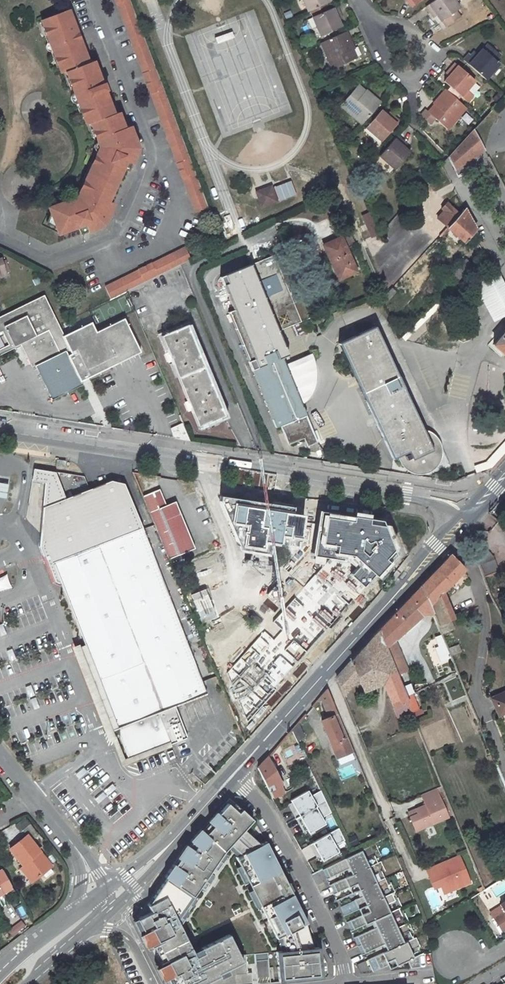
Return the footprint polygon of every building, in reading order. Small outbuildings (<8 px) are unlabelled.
[(150,94),(152,93),(179,163),(177,164),(182,178),(184,178),(197,212),(210,207),(131,0),(115,0),(116,4),(118,3),(144,72),(142,73),(150,94)] [(308,12),(332,0),(303,0),(308,12)] [(455,0),(435,0),(426,6),(431,13),(434,11),(442,22),(443,21),(447,27),(461,16),(456,10),(460,8),(455,0)] [(312,17),(321,36),(341,27),(336,15),(340,14),(337,6),(312,17)] [(131,166),(140,148),(130,125),(125,127),(118,111),(114,113),(106,90),(107,90),(104,82),(103,83),(94,59),(90,61),(81,38),(82,37),(80,31),(78,32),(70,9),(44,20),(63,72),(67,71),(88,125),(92,123),(101,146),(76,196),(75,198),(46,209),(56,235),(83,225),(86,233),(88,232),(103,227),(113,205),(107,202),(126,164),(131,166)] [(352,43),(347,31),(321,43),(332,69),(357,58),(352,46),(353,46),(352,43)] [(466,62),(486,80),(500,64),(495,59),(500,54),(488,43),(483,49),(482,48),(474,58),(471,55),(467,52),(462,58),(466,62)] [(461,96),(475,80),(455,63),(450,69),(452,72),(444,81),(461,96)] [(367,93),(358,84),(340,105),(362,124),(381,103),(369,91),(367,93)] [(448,129),(466,108),(445,89),(434,102),(436,103),(427,112),(425,110),(421,115),(431,124),(435,119),(448,129)] [(390,119),(381,110),(366,127),(381,141),(399,121),(393,116),(390,119)] [(485,150),(474,129),(448,156),(455,170),(485,150)] [(400,144),(403,141),(397,135),(379,156),(395,169),(410,152),(400,144)] [(271,186),(256,192),(262,205),(276,200),(271,186)] [(448,226),(459,214),(448,203),(442,208),(445,212),(439,218),(448,226)] [(459,214),(448,226),(464,242),(476,229),(465,208),(459,214)] [(374,211),(362,214),(366,238),(378,236),(374,211)] [(341,228),(349,246),(355,243),(347,226),(341,228)] [(323,245),(339,280),(357,271),(341,237),(323,245)] [(127,292),(192,260),(187,248),(153,265),(152,264),(140,270),(140,271),(106,287),(105,288),(108,294),(111,300),(127,292)] [(246,267),(283,357),(288,355),(278,331),(312,317),(285,251),(246,267)] [(466,259),(452,274),(459,280),(473,266),(466,259)] [(251,369),(274,427),(279,425),(282,431),(284,431),(289,443),(303,438),(306,445),(317,441),(283,357),(246,267),(220,277),(233,310),(228,312),(251,369)] [(386,302),(396,291),(392,287),(382,298),(386,302)] [(0,315),(0,356),(22,345),(31,365),(35,363),(53,400),(142,354),(125,320),(98,333),(93,323),(65,335),(46,292),(0,315)] [(225,415),(187,324),(160,335),(198,427),(225,415)] [(432,449),(374,327),(339,343),(393,458),(408,451),(412,459),(432,449)] [(493,343),(504,354),(504,329),(493,343)] [(103,533),(138,519),(124,486),(111,484),(65,501),(56,475),(34,472),(32,483),(45,484),(42,509),(38,548),(52,586),(58,587),(62,586),(53,563),(107,543),(103,533)] [(0,483),(0,498),(6,499),(8,485),(0,483)] [(167,506),(161,490),(143,498),(169,561),(195,550),(176,503),(167,506)] [(307,510),(218,496),(244,553),(273,557),(303,539),(307,510)] [(385,522),(322,512),(314,555),(355,561),(382,582),(399,562),(385,522)] [(107,543),(142,529),(138,519),(103,533),(107,543)] [(206,697),(178,623),(142,529),(107,543),(53,563),(62,586),(77,625),(85,645),(71,650),(93,705),(104,735),(129,726),(141,758),(144,757),(185,742),(180,730),(172,710),(185,705),(206,697)] [(494,557),(482,545),(470,557),(478,565),(484,578),(499,571),(494,557)] [(464,570),(450,555),(421,586),(429,606),(442,592),(464,570)] [(370,588),(325,564),(273,621),(308,651),(351,607),(370,588)] [(10,588),(6,575),(0,577),(0,591),(10,588)] [(414,593),(423,614),(432,613),(429,606),(421,586),(414,593)] [(451,619),(453,618),(442,592),(429,606),(432,613),(437,625),(451,619)] [(396,675),(407,670),(394,639),(423,614),(414,593),(378,631),(396,675)] [(275,688),(299,661),(264,629),(227,671),(248,720),(275,688)] [(396,675),(378,631),(366,644),(336,678),(343,696),(358,679),(363,691),(387,681),(388,693),(399,721),(412,715),(405,698),(396,675)] [(441,636),(435,639),(439,647),(445,645),(441,636)] [(447,647),(450,656),(461,653),(458,644),(447,647)] [(405,697),(412,695),(409,684),(402,686),(405,697)] [(320,697),(328,718),(321,721),(336,759),(352,752),(326,689),(320,697)] [(492,698),(498,712),(504,708),(504,693),(492,698)] [(463,703),(448,711),(460,734),(475,727),(463,703)] [(291,730),(297,742),(305,737),(298,721),(291,730)] [(168,763),(174,761),(171,750),(165,752),(168,763)] [(271,797),(283,793),(280,786),(281,785),(267,757),(257,768),(271,797)] [(306,792),(287,805),(304,833),(323,824),(319,817),(326,813),(315,794),(310,796),(306,792)] [(230,801),(191,842),(147,904),(151,912),(142,917),(146,927),(155,924),(157,929),(148,933),(155,949),(163,946),(170,962),(163,966),(170,983),(256,983),(250,953),(239,931),(204,949),(190,920),(234,855),(231,849),(235,845),(256,823),(230,801)] [(443,801),(428,807),(432,818),(422,822),(424,826),(416,830),(421,844),(455,830),(443,801)] [(256,823),(235,845),(244,853),(236,858),(278,939),(287,935),(291,947),(250,953),(256,983),(263,983),(322,978),(318,945),(310,926),(256,823)] [(336,832),(310,844),(319,864),(338,855),(333,847),(341,843),(336,832)] [(28,836),(11,849),(35,880),(52,867),(28,836)] [(365,849),(322,869),(372,972),(395,961),(398,966),(418,958),(365,849)] [(459,855),(427,868),(430,875),(435,873),(444,894),(470,883),(459,855)] [(0,871),(0,896),(4,894),(5,897),(15,891),(4,869),(0,871)] [(440,885),(435,873),(430,875),(435,887),(440,885)] [(504,929),(504,902),(500,904),(504,912),(494,919),(502,931),(504,929)] [(20,920),(7,929),(12,936),(25,928),(20,920)]
